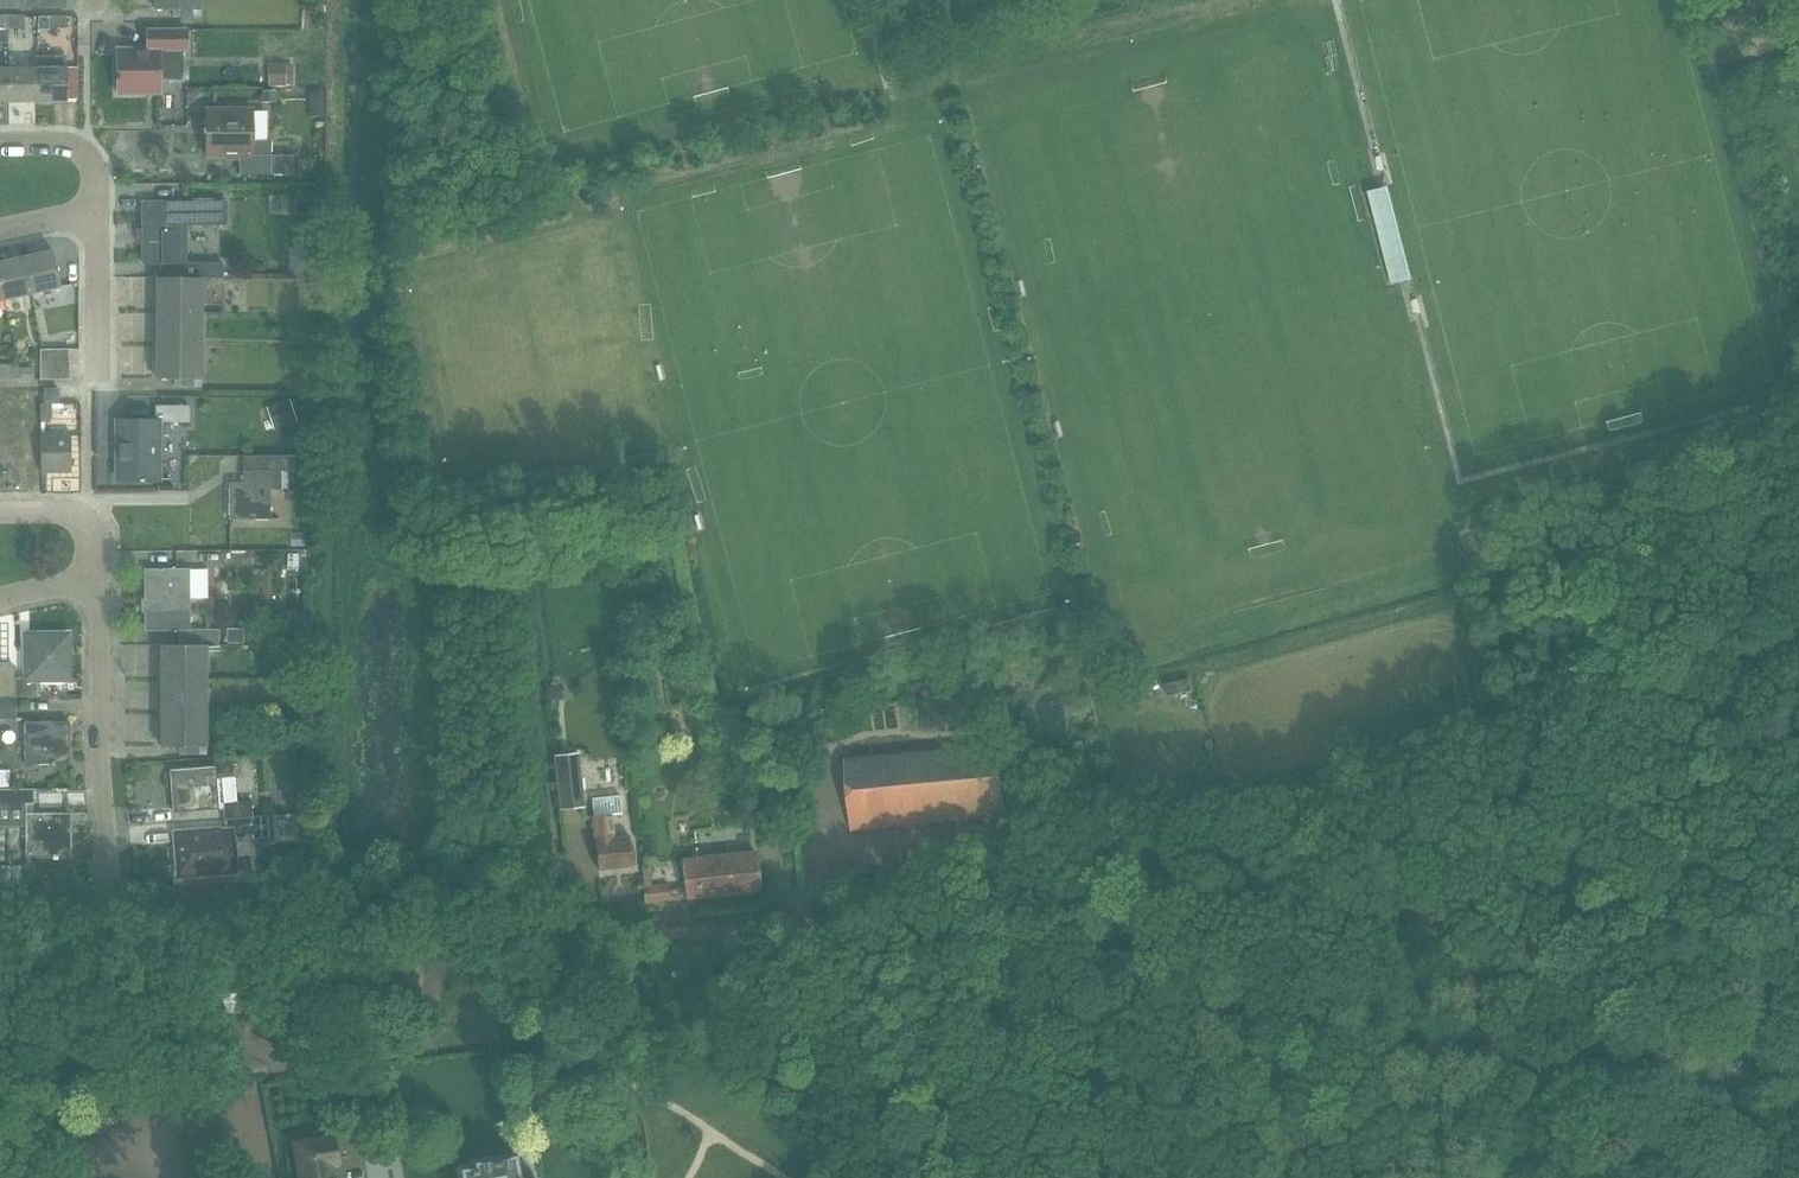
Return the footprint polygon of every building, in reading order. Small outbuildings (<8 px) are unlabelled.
[(159,8),(156,8),(156,10),(174,10),(174,17),(200,17),(200,0),(158,0),(159,8)] [(24,16),(8,17),(8,28),(24,28),(24,16)] [(67,28),(67,16),(50,17),(50,28),(67,28)] [(0,17),(0,29),(8,28),(8,17),(0,17)] [(148,49),(117,50),(118,93),(160,93),(160,80),(184,80),(183,49),(187,49),(187,30),(171,30),(147,30),(148,49)] [(283,55),(282,78),(307,79),(308,56),(283,55)] [(66,56),(37,57),(37,67),(38,102),(66,102),(66,67),(66,56)] [(8,67),(0,67),(0,102),(8,102),(8,67)] [(38,102),(37,67),(8,67),(8,102),(38,102)] [(273,174),(295,173),(295,155),(272,154),(272,140),(254,140),(254,109),(206,109),(206,156),(239,156),(239,174),(273,174)] [(227,201),(186,202),(142,202),(143,263),(161,263),(161,278),(201,278),(222,278),(222,264),(186,264),(186,224),(227,224),(227,201)] [(53,251),(24,257),(32,293),(61,286),(53,251)] [(24,257),(0,262),(0,281),(4,299),(32,293),(24,257)] [(313,271),(270,271),(271,287),(288,287),(288,281),(313,280),(313,271)] [(157,278),(157,295),(156,379),(174,379),(174,386),(200,386),(201,278),(161,278),(157,278)] [(69,349),(40,350),(40,365),(69,365),(69,349)] [(11,378),(11,365),(0,365),(0,378),(11,378)] [(69,365),(40,365),(41,380),(70,379),(69,365)] [(58,402),(58,389),(45,389),(45,403),(58,402)] [(51,404),(41,404),(41,419),(51,419),(51,404)] [(189,422),(189,406),(156,406),(156,421),(118,421),(118,480),(158,480),(158,422),(189,422)] [(71,433),(41,433),(41,472),(71,472),(71,433)] [(0,435),(0,479),(20,479),(20,435),(0,435)] [(270,519),(270,496),(270,490),(281,490),(281,471),(295,471),(295,456),(244,456),(244,482),(229,482),(229,519),(270,519)] [(160,570),(145,570),(146,630),(180,630),(190,630),(189,598),(208,598),(208,569),(189,569),(163,570),(163,568),(160,568),(160,570)] [(204,630),(190,630),(180,630),(180,645),(206,645),(218,645),(218,630),(204,630)] [(15,678),(15,697),(40,697),(39,679),(69,679),(68,653),(70,653),(70,649),(68,649),(68,635),(26,635),(26,678),(15,678)] [(162,645),(162,662),(162,746),(180,746),(180,754),(206,754),(206,645),(180,645),(162,645)] [(638,672),(663,667),(661,657),(636,662),(638,672)] [(15,697),(15,678),(14,666),(0,667),(0,697),(15,697)] [(1166,698),(1193,697),(1193,681),(1166,681),(1166,698)] [(69,722),(25,722),(25,764),(51,764),(51,765),(55,765),(54,764),(69,764),(69,722)] [(999,747),(847,760),(853,829),(1005,815),(999,747)] [(223,807),(224,819),(252,816),(251,801),(237,802),(236,776),(235,777),(233,755),(214,757),(214,766),(170,770),(173,812),(219,809),(219,807),(223,807)] [(554,758),(560,810),(584,807),(577,755),(554,758)] [(34,789),(0,790),(0,804),(34,803),(34,789)] [(592,818),(598,870),(633,866),(629,837),(614,839),(611,817),(622,815),(620,797),(592,800),(594,817),(592,818)] [(26,814),(26,857),(70,857),(70,814),(26,814)] [(268,815),(252,816),(224,819),(225,833),(226,835),(232,834),(253,832),(254,842),(270,841),(268,815)] [(176,835),(179,874),(178,874),(178,876),(184,875),(184,876),(187,875),(235,871),(232,834),(226,835),(225,833),(221,834),(220,830),(175,833),(175,835),(176,835)] [(682,861),(684,875),(686,898),(759,891),(755,853),(682,861)] [(645,887),(646,903),(668,901),(667,885),(645,887)] [(302,1177),(333,1177),(331,1165),(337,1163),(332,1138),(296,1144),(302,1177)] [(462,1170),(463,1177),(535,1177),(535,1174),(517,1177),(514,1161),(514,1157),(511,1158),(479,1164),(479,1163),(476,1164),(477,1167),(477,1168),(462,1170)]
